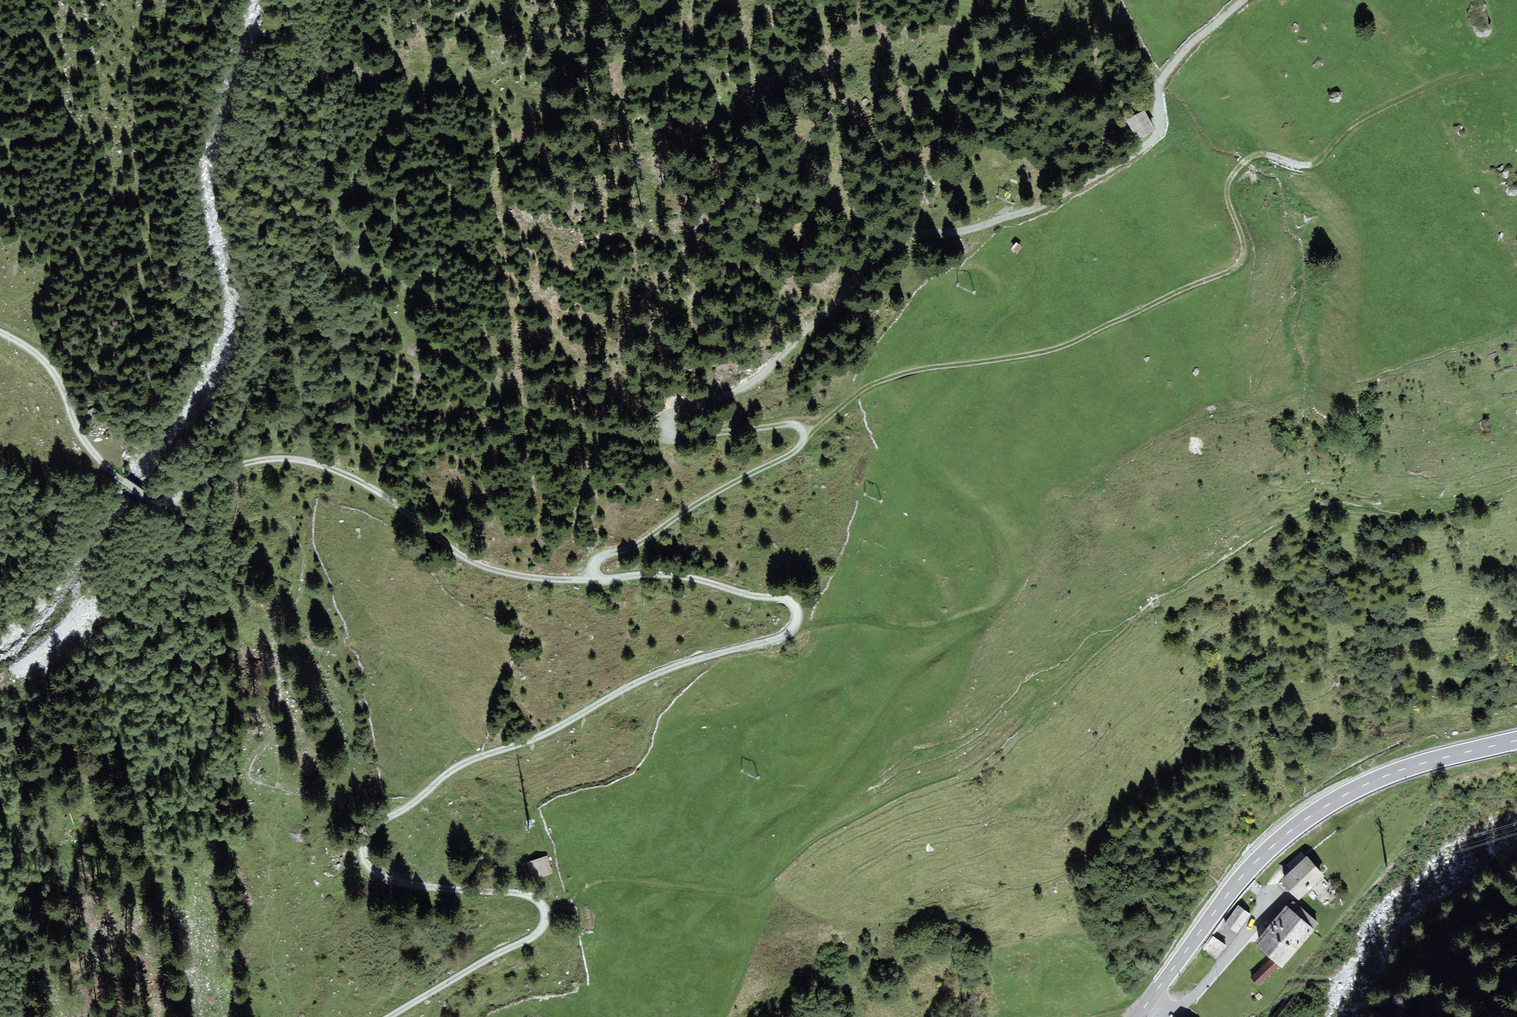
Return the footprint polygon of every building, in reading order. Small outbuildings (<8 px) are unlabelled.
[(1145,110),(1126,120),(1137,140),(1156,130),(1145,110)] [(548,856),(527,862),(532,880),(553,874),(548,856)] [(1280,881),(1299,900),(1324,876),(1307,856),(1280,881)] [(1288,907),(1314,929),(1319,922),(1293,901),(1288,907)] [(1251,914),(1238,905),(1225,924),(1237,933),(1251,914)] [(1281,968),(1315,930),(1314,929),(1288,907),(1286,906),(1253,945),(1281,968)] [(1203,951),(1215,959),(1227,946),(1212,936),(1203,951)]
